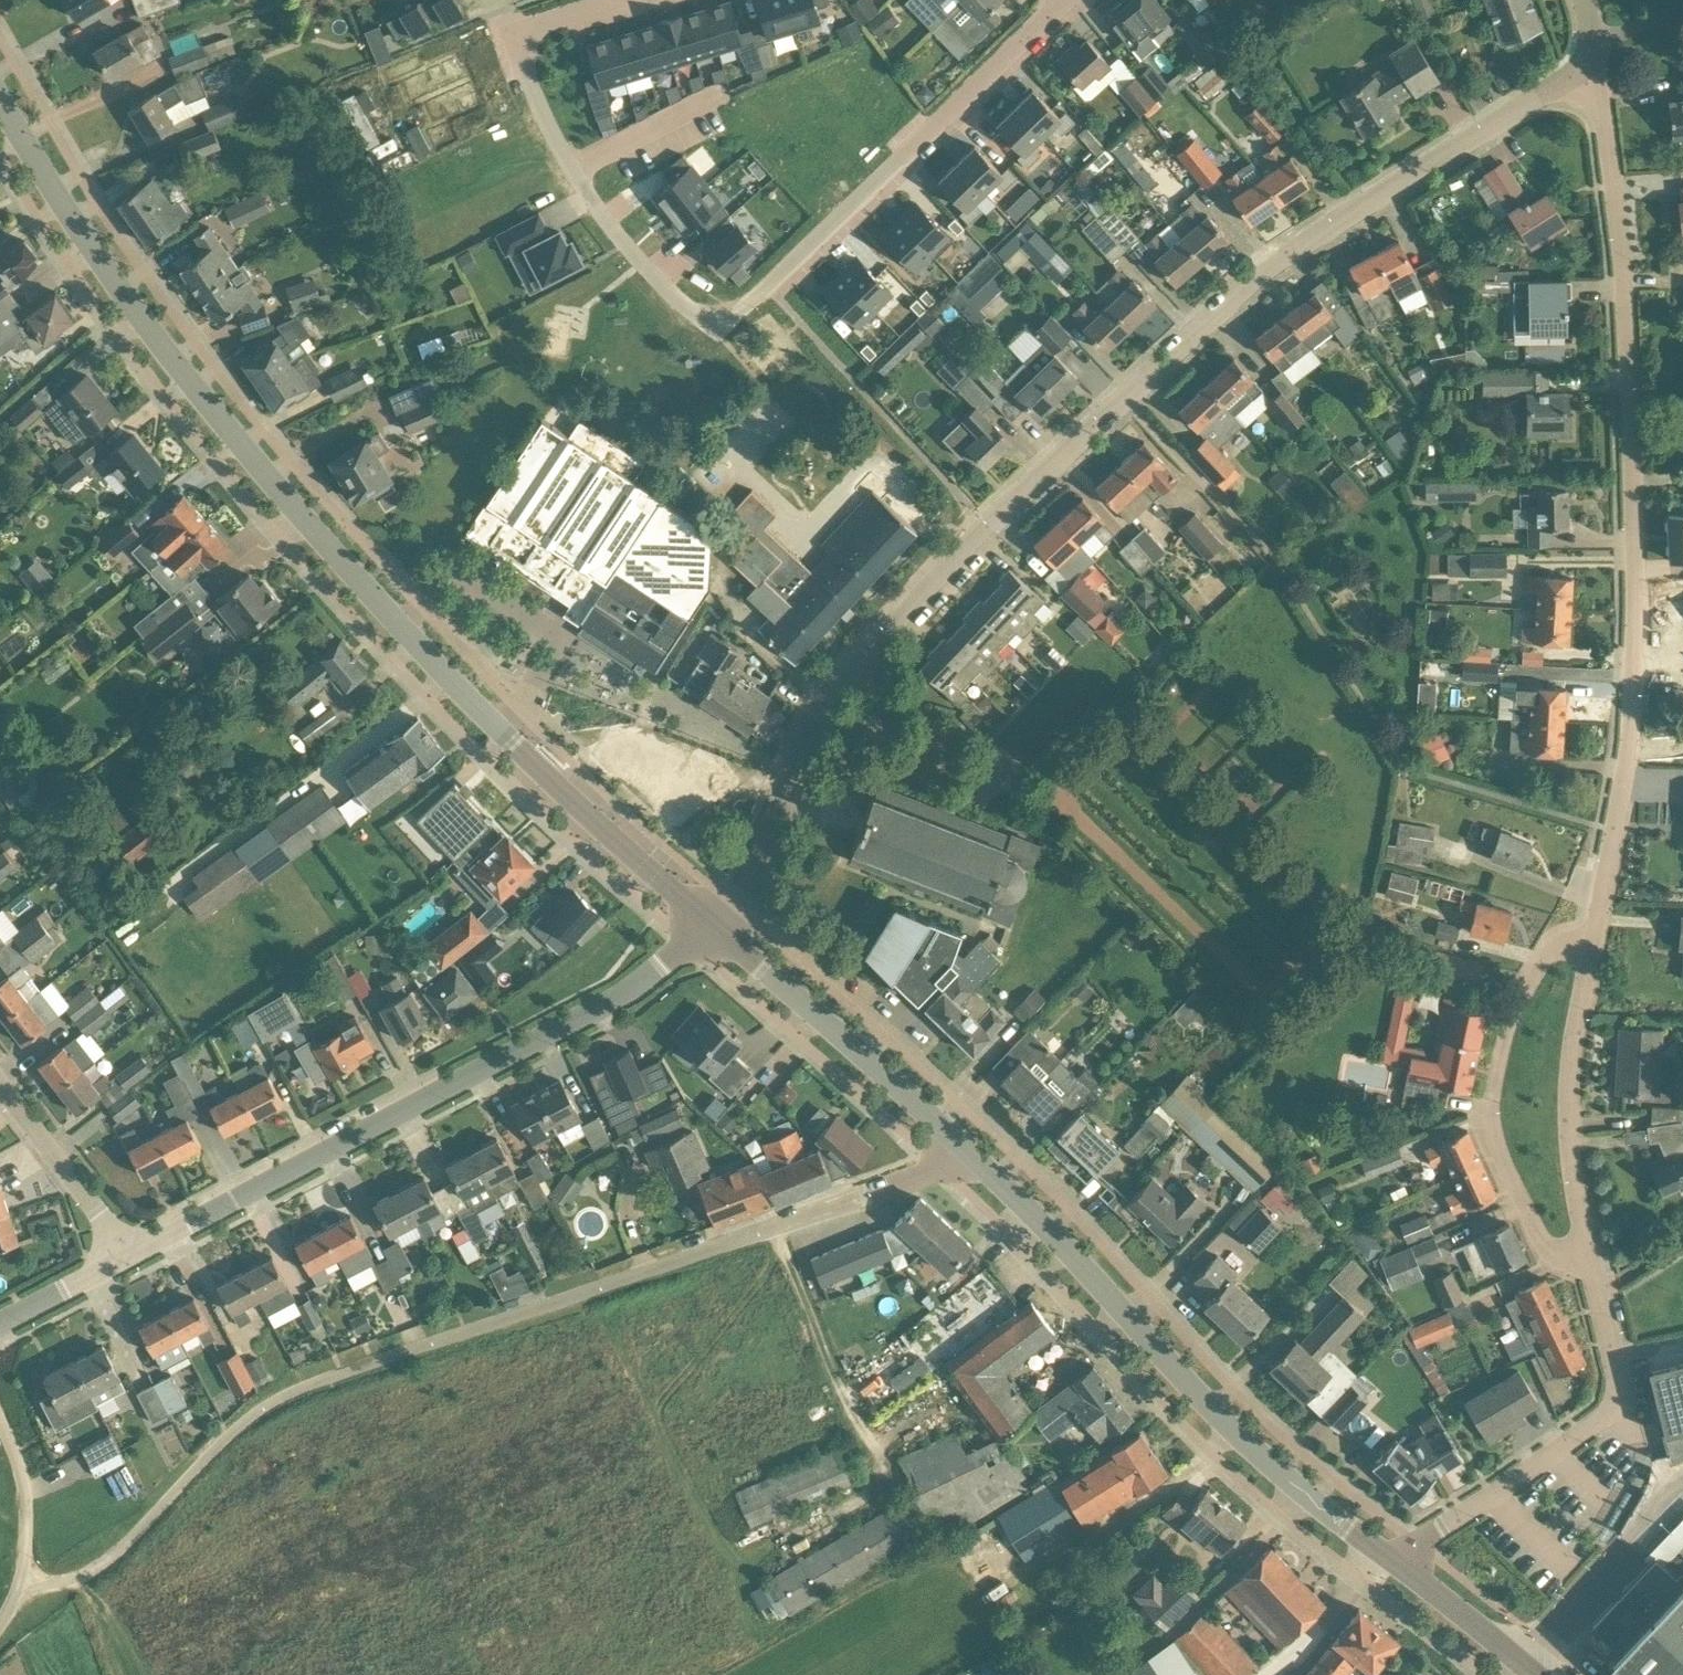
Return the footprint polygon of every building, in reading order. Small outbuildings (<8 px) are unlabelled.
[(77,17),(107,0),(67,0),(77,17)] [(138,14),(173,0),(133,0),(138,14)] [(418,1),(432,24),(442,17),(446,23),(465,11),(458,0),(432,0),(419,0),(418,1)] [(730,0),(705,8),(719,50),(736,45),(748,70),(764,65),(757,44),(752,29),(740,32),(730,0)] [(785,0),(758,0),(765,25),(752,29),(757,44),(772,40),(770,34),(794,27),(785,0)] [(794,27),(819,19),(816,7),(828,3),(827,0),(785,0),(794,27)] [(863,20),(880,8),(874,0),(854,0),(850,3),(863,20)] [(942,19),(963,0),(924,0),(942,19)] [(970,48),(1001,17),(991,7),(998,0),(963,0),(942,19),(970,48)] [(1127,3),(1151,33),(1170,18),(1160,5),(1156,0),(1130,0),(1127,3)] [(1422,22),(1437,17),(1431,0),(1414,0),(1422,22)] [(1502,43),(1507,41),(1508,44),(1521,39),(1520,36),(1542,28),(1532,0),(1486,0),(1502,43)] [(418,1),(387,20),(397,37),(410,30),(413,36),(432,24),(418,1)] [(1151,33),(1127,3),(1108,18),(1140,59),(1159,44),(1151,33)] [(719,50),(705,8),(682,15),(695,57),(719,50)] [(868,20),(879,35),(892,25),(881,10),(872,17),(868,20)] [(1251,11),(1240,20),(1254,37),(1265,28),(1251,11)] [(695,57),(682,15),(682,14),(658,21),(659,22),(672,64),(695,57)] [(1172,25),(1182,39),(1192,52),(1206,41),(1186,15),(1172,25)] [(856,19),(836,28),(843,44),(863,36),(856,19)] [(649,72),(672,64),(659,22),(636,29),(649,72)] [(96,49),(111,76),(142,58),(144,63),(160,54),(142,23),(126,33),(125,32),(96,49)] [(379,24),(365,30),(368,38),(383,32),(379,24)] [(626,79),(649,72),(636,29),(612,36),(626,79)] [(1210,38),(1206,41),(1219,59),(1246,40),(1239,30),(1216,47),(1210,38)] [(383,32),(368,38),(371,47),(386,41),(383,32)] [(170,57),(175,72),(208,59),(210,62),(237,51),(230,33),(170,57)] [(626,79),(612,36),(588,44),(598,76),(585,80),(597,117),(608,113),(612,112),(608,84),(626,79)] [(1396,63),(1341,95),(1365,134),(1398,113),(1388,98),(1410,85),(1415,94),(1440,79),(1414,37),(1390,52),(1396,63)] [(1074,84),(1086,97),(1093,96),(1109,81),(1116,75),(1118,73),(1087,39),(1076,50),(1072,46),(1058,59),(1077,81),(1074,84)] [(386,41),(371,47),(375,55),(390,50),(386,41)] [(390,50),(375,55),(378,64),(393,58),(392,56),(390,51),(390,50)] [(1150,61),(1134,76),(1155,100),(1171,86),(1150,61)] [(1197,85),(1204,94),(1234,71),(1226,62),(1197,85)] [(726,78),(722,65),(712,68),(716,81),(726,78)] [(156,92),(130,108),(149,138),(175,122),(201,109),(210,105),(205,94),(206,94),(207,94),(205,90),(197,69),(173,79),(174,81),(157,92),(156,92)] [(700,72),(688,75),(693,89),(704,85),(700,72)] [(1120,89),(1124,85),(1116,75),(1109,81),(1117,91),(1120,89)] [(1155,100),(1134,76),(1124,85),(1120,89),(1141,112),(1155,100)] [(915,91),(925,102),(937,92),(926,81),(915,91)] [(678,83),(666,87),(671,100),(682,96),(678,83)] [(386,89),(350,105),(355,117),(392,101),(386,89)] [(1033,89),(1015,106),(1042,135),(1053,125),(1061,134),(1075,121),(1065,111),(1060,116),(1033,89)] [(1248,89),(1238,97),(1246,107),(1256,98),(1248,89)] [(210,105),(201,109),(208,127),(213,125),(248,111),(243,99),(240,93),(210,105)] [(1246,112),(1272,140),(1286,127),(1260,99),(1246,112)] [(1668,101),(1673,135),(1682,134),(1682,99),(1668,101)] [(645,100),(633,103),(637,116),(648,113),(645,100)] [(1032,144),(1042,135),(1015,106),(997,124),(1023,151),(1018,157),(1027,167),(1041,154),(1032,144)] [(608,113),(597,117),(600,129),(612,126),(608,113)] [(419,154),(430,148),(418,124),(406,131),(419,154)] [(208,127),(176,139),(184,159),(221,144),(213,125),(208,127)] [(1095,136),(1087,143),(1097,154),(1105,147),(1095,136)] [(1177,152),(1204,185),(1221,171),(1194,138),(1177,152)] [(1273,167),(1260,175),(1279,203),(1308,183),(1290,156),(1286,159),(1276,144),(1263,153),(1273,167)] [(1004,190),(1017,176),(1007,166),(1002,172),(975,145),(957,162),(984,190),(995,181),(1004,190)] [(1126,166),(1137,158),(1128,147),(1118,156),(1126,166)] [(671,181),(653,194),(668,213),(706,183),(683,154),(662,170),(671,181)] [(754,159),(748,164),(759,177),(766,172),(754,159)] [(1503,160),(1485,171),(1491,181),(1510,211),(1531,244),(1549,232),(1546,228),(1563,218),(1546,192),(1530,203),(1503,160)] [(974,200),(984,190),(957,162),(939,180),(965,207),(960,212),(970,222),(983,209),(974,200)] [(1279,203),(1260,175),(1253,164),(1241,172),(1238,169),(1226,177),(1236,192),(1232,195),(1251,222),(1279,203)] [(1151,175),(1143,165),(1133,174),(1141,183),(1151,175)] [(119,201),(150,243),(190,214),(180,199),(171,204),(152,177),(119,201)] [(1050,177),(1038,188),(1045,195),(1057,184),(1050,177)] [(706,183),(668,213),(682,232),(700,218),(708,228),(729,212),(706,183)] [(1029,187),(1018,198),(1028,208),(1039,197),(1029,187)] [(1049,213),(1060,203),(1053,195),(1042,205),(1049,213)] [(916,201),(899,217),(932,253),(935,257),(953,239),(916,201)] [(238,202),(226,207),(234,225),(246,219),(238,202)] [(1193,225),(1181,236),(1202,260),(1228,238),(1207,213),(1204,215),(1193,202),(1182,211),(1193,225)] [(1109,203),(1096,215),(1126,248),(1139,237),(1109,203)] [(545,284),(563,275),(561,271),(582,261),(571,241),(566,243),(560,230),(550,235),(548,231),(549,231),(539,212),(496,234),(506,253),(510,251),(519,270),(534,262),(545,284)] [(1088,222),(1082,227),(1112,261),(1126,248),(1096,215),(1088,222)] [(728,234),(709,250),(713,254),(712,254),(722,267),(723,266),(727,270),(757,244),(740,223),(738,225),(731,216),(720,225),(728,234)] [(964,226),(954,216),(947,223),(957,233),(964,226)] [(899,217),(881,234),(915,269),(932,253),(899,217)] [(998,250),(1007,260),(1023,245),(1041,263),(1056,249),(1028,221),(998,250)] [(181,268),(198,292),(238,265),(243,262),(241,260),(236,263),(229,253),(210,225),(195,236),(205,251),(181,268)] [(1202,260),(1181,236),(1169,246),(1157,232),(1146,242),(1158,256),(1154,258),(1175,283),(1202,260)] [(16,299),(8,289),(24,276),(22,274),(37,263),(32,256),(36,253),(25,239),(0,258),(0,312),(16,299)] [(1399,240),(1375,252),(1394,289),(1398,296),(1418,285),(1414,278),(1416,277),(1433,309),(1456,296),(1436,256),(1414,268),(1399,240)] [(977,242),(970,249),(980,258),(987,252),(977,242)] [(1375,252),(1350,265),(1365,293),(1354,299),(1368,326),(1393,313),(1383,295),(1394,289),(1375,252)] [(987,322),(967,301),(1003,267),(990,253),(947,293),(980,329),(987,322)] [(858,257),(841,273),(875,309),(892,293),(858,257)] [(238,265),(198,292),(216,319),(241,302),(246,310),(239,312),(244,328),(270,319),(265,303),(264,303),(246,277),(251,273),(243,262),(238,265)] [(1477,275),(1499,276),(1499,263),(1477,262),(1477,275)] [(739,284),(751,274),(742,264),(731,274),(739,284)] [(1121,291),(1109,303),(1131,326),(1156,302),(1134,279),(1131,282),(1118,269),(1108,278),(1121,291)] [(841,273),(823,290),(857,325),(875,309),(841,273)] [(286,286),(295,313),(323,304),(314,277),(286,286)] [(1469,280),(1469,290),(1513,290),(1513,280),(1496,280),(1469,280)] [(1528,280),(1513,280),(1513,290),(1514,314),(1530,314),(1530,327),(1547,327),(1547,332),(1567,332),(1566,280),(1528,280)] [(463,281),(450,288),(457,303),(471,295),(463,281)] [(926,288),(919,294),(929,304),(935,298),(926,288)] [(0,312),(0,340),(5,336),(12,346),(25,347),(31,343),(37,351),(60,334),(58,331),(76,318),(56,290),(26,312),(16,299),(0,312)] [(1331,311),(1315,291),(1285,313),(1310,348),(1334,330),(1346,345),(1363,331),(1342,303),(1331,311)] [(916,297),(910,304),(919,313),(926,307),(916,297)] [(1131,326),(1109,303),(1097,313),(1085,300),(1074,310),(1086,324),(1083,327),(1105,350),(1131,326)] [(917,320),(931,335),(945,321),(931,306),(917,320)] [(1310,348),(1285,313),(1256,336),(1282,370),(1293,362),(1310,348)] [(245,361),(261,385),(291,364),(281,349),(291,342),(293,344),(310,333),(297,314),(278,323),(284,331),(260,347),(262,349),(245,361)] [(1024,360),(1058,395),(1078,376),(1052,350),(1071,333),(1053,314),(1037,329),(1033,332),(1043,342),(1024,360)] [(863,375),(871,383),(925,333),(918,325),(863,375)] [(424,353),(448,346),(444,333),(420,340),(424,353)] [(867,342),(860,348),(870,358),(876,352),(867,342)] [(1445,368),(1485,366),(1484,347),(1444,349),(1445,368)] [(291,364),(261,385),(277,408),(295,396),(296,398),(300,399),(322,384),(312,370),(319,365),(310,352),(308,352),(291,364)] [(1444,371),(1442,355),(1430,357),(1437,371),(1444,371)] [(1234,357),(1206,383),(1225,403),(1235,413),(1263,388),(1234,357)] [(962,358),(957,363),(968,375),(993,402),(994,401),(1011,419),(1028,403),(1038,414),(1058,395),(1024,360),(1024,361),(1005,379),(985,358),(973,370),(962,358)] [(1408,367),(1416,382),(1435,372),(1428,358),(1408,367)] [(325,377),(335,398),(369,382),(359,361),(325,377)] [(1539,434),(1568,433),(1567,392),(1548,392),(1548,369),(1483,371),(1483,390),(1506,390),(1505,385),(1534,384),(1535,393),(1529,393),(1529,426),(1539,426),(1539,434)] [(88,374),(44,408),(71,443),(115,409),(88,374)] [(993,402),(968,375),(956,386),(975,405),(944,437),(961,455),(969,447),(986,465),(1012,440),(993,421),(992,421),(983,412),(993,402)] [(1225,403),(1206,383),(1179,408),(1205,436),(1218,449),(1245,424),(1235,413),(1225,403)] [(1305,417),(1281,389),(1267,401),(1290,429),(1293,426),(1298,432),(1309,424),(1304,418),(1305,417)] [(437,395),(397,412),(405,430),(445,413),(437,395)] [(11,414),(22,427),(24,428),(44,411),(31,397),(11,414)] [(563,613),(565,614),(579,623),(582,618),(662,497),(633,478),(644,462),(590,425),(580,419),(569,435),(566,433),(567,433),(542,417),(465,533),(570,603),(563,613)] [(1399,429),(1385,439),(1402,462),(1409,443),(1399,429)] [(332,460),(347,484),(346,485),(345,486),(344,487),(344,488),(343,490),(344,491),(344,492),(344,493),(345,495),(346,495),(347,496),(349,496),(350,496),(351,496),(352,496),(354,495),(356,498),(371,489),(377,498),(396,486),(389,476),(390,476),(376,454),(388,446),(379,431),(367,438),(332,460)] [(162,469),(135,434),(90,470),(98,480),(115,468),(135,491),(162,469)] [(1205,436),(1189,451),(1216,480),(1232,465),(1218,449),(1205,436)] [(1350,445),(1360,458),(1370,450),(1361,437),(1350,445)] [(1145,440),(1120,462),(1153,498),(1166,485),(1177,476),(1145,440)] [(90,470),(78,455),(58,472),(69,487),(90,470)] [(1153,498),(1120,462),(1096,485),(1117,508),(1118,507),(1130,520),(1153,498)] [(1268,479),(1285,497),(1299,484),(1283,466),(1268,479)] [(690,481),(678,470),(659,489),(672,500),(690,481)] [(1425,479),(1426,498),(1462,498),(1462,478),(1425,479)] [(1541,503),(1528,504),(1529,527),(1555,526),(1567,526),(1566,478),(1534,479),(1534,493),(1541,493),(1541,503)] [(751,489),(731,511),(756,534),(732,560),(757,584),(747,594),(770,616),(759,628),(795,661),(917,530),(880,496),(873,489),(822,544),(830,552),(812,572),(764,527),(777,513),(751,489)] [(167,556),(207,520),(183,494),(150,524),(158,533),(151,540),(167,556)] [(662,497),(582,618),(613,639),(607,649),(640,670),(646,661),(656,667),(707,590),(712,530),(662,497)] [(1083,497),(1059,519),(1080,542),(1093,530),(1105,542),(1116,533),(1104,520),(1104,519),(1083,497)] [(1668,514),(1671,558),(1682,558),(1682,502),(1682,513),(1668,514)] [(1178,526),(1207,557),(1224,541),(1195,510),(1178,526)] [(100,542),(111,555),(139,532),(128,519),(100,542)] [(1080,542),(1059,519),(1035,541),(1055,564),(1056,563),(1068,576),(1078,567),(1083,568),(1095,558),(1080,542)] [(207,520),(185,539),(166,556),(190,582),(214,560),(230,545),(207,520)] [(1446,520),(1431,530),(1439,542),(1455,533),(1446,520)] [(1145,526),(1132,537),(1154,561),(1167,550),(1145,526)] [(1154,561),(1132,537),(1119,549),(1141,573),(1154,561)] [(1447,551),(1448,574),(1509,574),(1508,551),(1447,551)] [(19,574),(34,592),(53,575),(38,558),(19,574)] [(1003,581),(994,590),(1033,625),(1041,617),(1034,611),(1044,601),(1009,568),(1000,578),(1003,581)] [(1061,592),(1084,614),(1088,618),(1107,598),(1079,572),(1061,592)] [(196,613),(187,600),(174,611),(158,624),(173,643),(214,610),(235,637),(280,602),(263,581),(259,585),(249,573),(213,601),(212,600),(196,613)] [(1538,589),(1537,606),(1570,608),(1572,577),(1527,574),(1526,588),(1538,589)] [(1433,598),(1459,598),(1459,580),(1433,580),(1433,598)] [(982,597),(972,607),(1007,640),(1017,630),(1023,636),(1033,625),(994,590),(984,600),(982,597)] [(174,611),(164,599),(148,612),(158,624),(174,611)] [(1428,629),(1447,631),(1450,609),(1431,606),(1428,629)] [(1570,608),(1537,606),(1536,626),(1524,625),(1523,639),(1568,642),(1570,608)] [(966,619),(957,629),(997,664),(1004,656),(998,650),(1007,640),(972,607),(963,617),(966,619)] [(1125,630),(1107,613),(1096,625),(1098,627),(1095,629),(1111,644),(1125,630)] [(1096,625),(1088,618),(1084,614),(1070,630),(1083,642),(1095,629),(1098,627),(1096,625)] [(945,636),(936,646),(971,678),(981,668),(987,674),(997,664),(957,629),(948,639),(945,636)] [(701,656),(682,685),(749,729),(765,706),(764,705),(771,696),(725,666),(738,648),(711,630),(696,653),(701,656)] [(277,690),(292,707),(331,675),(344,690),(369,669),(343,637),(317,658),(277,690)] [(1042,656),(1056,669),(1066,657),(1053,645),(1042,656)] [(971,678),(936,646),(927,655),(930,658),(920,668),(959,704),(968,695),(961,689),(971,678)] [(1466,657),(1493,658),(1494,647),(1466,646),(1466,657)] [(1524,648),(1524,662),(1545,662),(1545,649),(1524,648)] [(1462,677),(1499,679),(1500,661),(1464,659),(1462,677)] [(1036,686),(1021,673),(1014,681),(1021,688),(1012,697),(1020,704),(1036,686)] [(1517,685),(1515,717),(1563,719),(1565,687),(1517,685)] [(990,697),(982,690),(975,698),(983,705),(990,697)] [(321,738),(318,733),(340,717),(331,705),(297,729),(309,746),(321,738)] [(388,739),(344,771),(370,807),(444,752),(418,716),(388,739)] [(1563,719),(1515,717),(1513,716),(1511,750),(1516,750),(1561,753),(1563,719)] [(1418,742),(1428,765),(1450,755),(1439,732),(1418,742)] [(457,788),(460,786),(456,782),(417,819),(455,859),(494,822),(487,815),(485,817),(457,788)] [(982,908),(981,910),(1009,921),(1039,842),(1012,832),(1011,833),(954,812),(956,806),(938,799),(936,805),(879,783),(875,793),(873,792),(852,847),(854,848),(850,858),(908,880),(905,886),(923,892),(925,887),(982,908)] [(320,784),(193,875),(214,903),(256,873),(261,879),(345,818),(338,808),(320,784)] [(105,821),(111,829),(115,835),(113,836),(131,859),(158,838),(140,815),(130,823),(119,810),(105,821)] [(1385,857),(1429,864),(1435,827),(1400,821),(1396,844),(1388,842),(1385,857)] [(1491,856),(1500,860),(1521,868),(1531,842),(1501,830),(1500,833),(1484,827),(1479,841),(1494,847),(1491,856)] [(457,869),(491,904),(533,864),(506,835),(490,850),(486,845),(473,857),(471,855),(457,869)] [(15,864),(4,850),(0,853),(0,876),(15,864)] [(1393,870),(1393,868),(1383,865),(1376,892),(1413,902),(1419,877),(1393,870)] [(1423,889),(1462,899),(1465,887),(1426,875),(1423,889)] [(531,925),(546,939),(557,927),(571,940),(598,911),(574,889),(561,902),(556,898),(531,925)] [(1462,899),(1458,912),(1474,917),(1471,930),(1503,939),(1511,910),(1478,901),(1477,903),(1462,899)] [(953,951),(962,929),(898,904),(868,951),(918,999),(927,989),(954,962),(948,957),(953,951)] [(1351,905),(1347,915),(1359,921),(1363,910),(1351,905)] [(427,945),(443,966),(457,956),(487,933),(470,912),(427,945)] [(12,932),(22,946),(46,928),(35,914),(12,932)] [(1425,933),(1456,941),(1460,925),(1429,917),(1425,933)] [(1129,943),(1138,943),(1145,936),(1134,925),(1122,935),(1129,943)] [(22,946),(32,958),(55,940),(46,928),(22,946)] [(364,933),(365,951),(382,950),(380,932),(364,933)] [(487,933),(457,956),(469,971),(485,959),(499,948),(487,933)] [(599,934),(590,942),(595,948),(604,940),(599,934)] [(935,997),(925,1006),(974,1053),(1006,1019),(974,988),(1002,959),(980,938),(965,954),(965,955),(953,951),(948,957),(954,962),(927,989),(935,997)] [(409,970),(419,986),(443,966),(432,952),(409,970)] [(320,962),(342,1001),(356,992),(347,976),(341,966),(339,968),(332,955),(320,962)] [(4,1017),(41,988),(23,964),(10,975),(9,974),(0,981),(0,1012),(4,1017)] [(1425,972),(1426,970),(1402,964),(1382,1062),(1409,1066),(1412,1053),(1440,1058),(1450,1005),(1458,1007),(1462,983),(1425,972)] [(428,991),(446,1014),(475,991),(457,968),(436,985),(432,981),(426,986),(429,989),(428,991)] [(1069,986),(1084,1001),(1095,990),(1094,988),(1081,976),(1080,975),(1069,986)] [(381,1006),(400,1038),(428,1023),(410,990),(406,993),(396,976),(382,983),(391,1000),(381,1006)] [(41,988),(4,1017),(23,1042),(48,1022),(47,1021),(59,1012),(58,1010),(63,1006),(72,1018),(97,998),(85,983),(65,998),(51,981),(41,988)] [(105,995),(112,1005),(129,994),(122,983),(105,995)] [(1014,1006),(1027,1018),(1044,998),(1032,987),(1014,1006)] [(1195,987),(1175,1010),(1188,1023),(1197,1013),(1206,1022),(1218,1008),(1195,987)] [(74,1019),(85,1034),(112,1014),(101,999),(74,1019)] [(263,1003),(248,1012),(262,1037),(278,1028),(263,1003)] [(718,1020),(700,1005),(684,1023),(675,1034),(679,1037),(714,1069),(709,1075),(731,1095),(753,1070),(732,1051),(741,1041),(734,1035),(739,1030),(722,1015),(718,1020)] [(1412,1053),(1404,1091),(1436,1098),(1439,1083),(1470,1089),(1486,1013),(1458,1007),(1450,1005),(1440,1058),(1412,1053)] [(261,1036),(248,1013),(231,1023),(244,1045),(261,1036)] [(314,1036),(295,1047),(314,1081),(331,1072),(332,1075),(360,1060),(358,1057),(374,1048),(355,1013),(337,1024),(341,1030),(317,1043),(314,1036)] [(1001,1079),(1021,1099),(1061,1058),(1050,1047),(1029,1027),(1010,1047),(1021,1058),(1001,1079)] [(1618,1091),(1656,1093),(1660,1029),(1622,1027),(1618,1091)] [(63,1044),(39,1062),(58,1087),(82,1068),(95,1058),(77,1035),(64,1045),(63,1044)] [(607,1066),(589,1074),(612,1123),(639,1111),(631,1091),(650,1083),(643,1066),(638,1068),(629,1048),(604,1059),(607,1066)] [(184,1052),(172,1057),(174,1062),(186,1084),(197,1078),(186,1056),(184,1052)] [(113,1074),(124,1088),(150,1068),(139,1054),(113,1074)] [(1061,1058),(1021,1099),(1042,1119),(1058,1103),(1069,1114),(1101,1081),(1086,1066),(1078,1074),(1061,1058)] [(256,1081),(239,1090),(254,1117),(283,1102),(269,1075),(268,1076),(260,1060),(248,1066),(256,1081)] [(664,1061),(648,1063),(651,1083),(667,1080),(664,1061)] [(82,1068),(58,1087),(77,1111),(101,1093),(100,1092),(113,1082),(105,1073),(93,1082),(82,1068)] [(175,1124),(159,1132),(172,1159),(201,1144),(188,1119),(198,1113),(176,1071),(161,1079),(173,1102),(163,1108),(171,1122),(174,1121),(175,1124)] [(1189,1074),(1143,1124),(1156,1136),(1155,1137),(1161,1142),(1180,1121),(1253,1191),(1281,1161),(1189,1074)] [(561,1079),(536,1092),(557,1131),(581,1118),(561,1079)] [(786,1083),(777,1093),(787,1102),(796,1092),(786,1083)] [(254,1117),(239,1090),(223,1098),(216,1084),(205,1090),(213,1105),(211,1105),(225,1132),(254,1117)] [(108,1106),(119,1120),(142,1101),(131,1087),(108,1106)] [(557,1131),(536,1092),(514,1104),(534,1143),(557,1131)] [(715,1095),(704,1108),(714,1117),(726,1105),(715,1095)] [(820,1130),(835,1111),(824,1102),(809,1121),(820,1130)] [(1651,1124),(1677,1120),(1678,1107),(1652,1105),(1651,1124)] [(677,1108),(640,1125),(647,1142),(684,1125),(677,1108)] [(718,1120),(729,1131),(739,1119),(728,1109),(718,1120)] [(1060,1156),(1070,1146),(1097,1171),(1120,1146),(1081,1109),(1048,1145),(1060,1156)] [(824,1144),(818,1147),(832,1178),(852,1170),(853,1170),(874,1147),(836,1114),(816,1137),(824,1144)] [(582,1123),(594,1147),(610,1138),(598,1115),(582,1123)] [(1664,1195),(1682,1187),(1682,1121),(1682,1119),(1677,1120),(1651,1124),(1647,1125),(1650,1141),(1659,1140),(1666,1156),(1650,1162),(1664,1195)] [(1125,1144),(1138,1156),(1155,1137),(1156,1136),(1143,1124),(1125,1144)] [(172,1159),(159,1132),(143,1141),(135,1126),(123,1133),(130,1147),(129,1147),(143,1175),(172,1159)] [(796,1128),(779,1135),(803,1191),(832,1179),(832,1178),(818,1147),(806,1152),(796,1128)] [(697,1170),(710,1165),(695,1129),(646,1150),(653,1167),(664,1163),(674,1185),(699,1175),(697,1170)] [(1446,1159),(1452,1174),(1482,1161),(1467,1129),(1437,1142),(1438,1144),(1426,1149),(1433,1165),(1446,1159)] [(636,1142),(633,1134),(627,1137),(630,1145),(636,1142)] [(753,1155),(755,1159),(756,1160),(775,1202),(803,1191),(779,1135),(763,1142),(766,1149),(753,1155)] [(497,1137),(473,1150),(496,1195),(520,1182),(521,1182),(519,1178),(497,1137)] [(1361,1160),(1367,1176),(1405,1162),(1399,1146),(1361,1160)] [(526,1157),(540,1180),(553,1172),(539,1149),(526,1157)] [(473,1150),(448,1163),(456,1179),(469,1205),(473,1203),(476,1209),(477,1209),(498,1198),(496,1195),(473,1150)] [(1295,1162),(1302,1177),(1323,1167),(1317,1153),(1295,1162)] [(756,1160),(755,1159),(755,1160),(701,1180),(717,1224),(775,1202),(756,1160)] [(1482,1161),(1452,1174),(1459,1189),(1446,1195),(1454,1211),(1467,1205),(1467,1206),(1496,1193),(1482,1161)] [(551,1192),(565,1201),(582,1178),(568,1168),(551,1192)] [(532,1170),(519,1178),(521,1182),(533,1204),(547,1196),(532,1170)] [(424,1175),(399,1189),(416,1220),(424,1235),(452,1220),(449,1215),(445,1218),(440,1207),(441,1207),(433,1191),(424,1175)] [(1113,1206),(1134,1225),(1143,1215),(1144,1216),(1171,1241),(1207,1202),(1185,1181),(1171,1195),(1152,1177),(1131,1200),(1124,1194),(1113,1206)] [(1279,1178),(1261,1199),(1274,1210),(1279,1204),(1292,1190),(1279,1178)] [(9,1211),(0,1182),(0,1214),(9,1211)] [(1318,1187),(1323,1202),(1338,1197),(1333,1182),(1318,1187)] [(399,1189),(375,1202),(391,1233),(416,1220),(399,1189)] [(893,1254),(918,1243),(947,1271),(972,1244),(921,1196),(896,1223),(897,1223),(883,1229),(893,1254)] [(469,1205),(458,1211),(466,1226),(474,1242),(490,1233),(484,1222),(477,1209),(476,1209),(473,1203),(469,1205)] [(1281,1225),(1262,1206),(1237,1231),(1257,1250),(1281,1225)] [(19,1240),(9,1211),(0,1214),(0,1246),(19,1240)] [(1400,1223),(1407,1242),(1432,1231),(1425,1213),(1400,1223)] [(351,1214),(323,1229),(337,1255),(348,1276),(372,1263),(385,1288),(400,1280),(397,1275),(388,1257),(377,1263),(351,1214)] [(512,1225),(539,1276),(546,1273),(542,1265),(547,1263),(524,1219),(512,1225)] [(1346,1230),(1368,1259),(1383,1248),(1361,1219),(1346,1230)] [(1467,1242),(1481,1274),(1524,1255),(1510,1222),(1467,1242)] [(464,1226),(451,1233),(467,1263),(480,1256),(464,1226)] [(882,1228),(811,1257),(822,1283),(893,1254),(883,1229),(882,1228)] [(337,1255),(323,1229),(296,1243),(310,1270),(311,1269),(318,1283),(329,1278),(322,1263),(337,1255)] [(1441,1253),(1435,1237),(1374,1261),(1382,1283),(1389,1280),(1392,1288),(1422,1276),(1417,1262),(1441,1253)] [(382,1246),(388,1257),(397,1275),(410,1269),(406,1260),(408,1259),(397,1239),(382,1246)] [(273,1255),(245,1270),(259,1296),(260,1296),(269,1313),(296,1299),(273,1255)] [(1205,1304),(1243,1340),(1268,1313),(1230,1278),(1236,1273),(1216,1255),(1194,1278),(1213,1296),(1205,1304)] [(1329,1256),(1322,1263),(1330,1271),(1337,1263),(1329,1256)] [(1357,1284),(1369,1271),(1354,1256),(1333,1277),(1366,1310),(1374,1301),(1357,1284)] [(502,1265),(490,1272),(503,1296),(530,1287),(520,1268),(507,1275),(502,1265)] [(259,1296),(245,1270),(218,1284),(232,1310),(233,1310),(240,1325),(252,1318),(244,1304),(259,1296)] [(1435,1277),(1447,1304),(1462,1297),(1450,1270),(1435,1277)] [(1505,1301),(1517,1324),(1557,1303),(1545,1277),(1516,1290),(1518,1294),(1505,1301)] [(1295,1339),(1270,1366),(1321,1413),(1350,1382),(1358,1374),(1327,1345),(1347,1324),(1351,1328),(1363,1315),(1343,1295),(1299,1343),(1295,1339)] [(195,1296),(167,1311),(181,1337),(196,1329),(204,1344),(216,1338),(208,1323),(209,1323),(195,1296)] [(1462,1297),(1447,1304),(1450,1311),(1448,1312),(1454,1326),(1473,1317),(1468,1304),(1466,1305),(1462,1297)] [(298,1303),(311,1327),(321,1322),(309,1298),(298,1303)] [(1001,1438),(1032,1414),(1033,1411),(1003,1371),(1056,1331),(1031,1300),(945,1366),(1001,1438)] [(1522,1336),(1504,1344),(1511,1360),(1536,1349),(1572,1332),(1557,1303),(1517,1324),(1522,1336)] [(349,1317),(356,1332),(370,1325),(363,1310),(349,1317)] [(181,1337),(167,1311),(140,1325),(162,1368),(190,1354),(181,1337)] [(1409,1328),(1416,1344),(1455,1328),(1454,1326),(1448,1312),(1409,1328)] [(321,1322),(311,1327),(316,1339),(327,1334),(321,1322)] [(1572,1332),(1536,1349),(1539,1355),(1549,1377),(1559,1373),(1586,1361),(1572,1332)] [(103,1344),(73,1360),(96,1403),(126,1388),(119,1376),(120,1375),(103,1344)] [(256,1381),(247,1364),(238,1349),(218,1359),(236,1392),(256,1381)] [(1448,1385),(1430,1355),(1422,1360),(1440,1390),(1448,1385)] [(1649,1368),(1672,1459),(1682,1452),(1682,1359),(1649,1368)] [(96,1403),(73,1360),(45,1375),(54,1392),(41,1399),(57,1429),(98,1407),(96,1403)] [(1033,1411),(1032,1414),(1051,1439),(1081,1417),(1100,1441),(1133,1417),(1093,1364),(1074,1379),(1074,1380),(1033,1411)] [(1500,1423),(1538,1400),(1519,1370),(1467,1402),(1490,1440),(1504,1431),(1500,1423)] [(172,1373),(154,1382),(170,1412),(187,1403),(172,1373)] [(153,1421),(156,1419),(170,1412),(154,1382),(137,1391),(153,1421)] [(1350,1382),(1321,1413),(1339,1430),(1367,1398),(1350,1382)] [(1425,1433),(1409,1443),(1435,1474),(1434,1473),(1463,1455),(1445,1427),(1428,1438),(1425,1433)] [(898,1456),(914,1492),(766,1578),(787,1614),(918,1538),(920,1541),(936,1532),(940,1539),(1032,1485),(1003,1439),(999,1441),(996,1438),(966,1452),(954,1430),(898,1456)] [(1059,1481),(1084,1522),(1147,1484),(1166,1472),(1141,1431),(1122,1443),(1059,1481)] [(91,1465),(121,1449),(112,1432),(82,1447),(91,1465)] [(1435,1474),(1409,1443),(1404,1446),(1396,1438),(1373,1462),(1412,1499),(1435,1474)] [(734,1491),(749,1526),(862,1475),(846,1441),(734,1491)] [(997,1514),(1025,1560),(1084,1522),(1057,1478),(997,1514)] [(1208,1541),(1221,1552),(1247,1522),(1207,1488),(1193,1505),(1179,1493),(1164,1511),(1205,1546),(1208,1541)] [(1592,1621),(1619,1646),(1608,1657),(1628,1674),(1682,1674),(1682,1576),(1681,1578),(1665,1564),(1682,1545),(1682,1516),(1651,1550),(1655,1554),(1592,1621)] [(1226,1588),(1253,1616),(1263,1606),(1291,1635),(1325,1602),(1271,1545),(1226,1588)] [(1176,1571),(1142,1604),(1166,1628),(1200,1595),(1176,1571)] [(1359,1658),(1371,1668),(1397,1637),(1359,1607),(1311,1668),(1302,1674),(1345,1674),(1359,1658)] [(1258,1663),(1205,1608),(1175,1637),(1177,1639),(1211,1674),(1245,1674),(1258,1663)] [(1021,1636),(1016,1646),(1025,1651),(1031,1641),(1021,1636)] [(1598,1642),(1607,1651),(1611,1647),(1602,1638),(1598,1642)] [(1150,1659),(1149,1658),(1125,1674),(1211,1674),(1177,1639),(1150,1659)] [(950,1674),(969,1674),(963,1666),(950,1674)]
